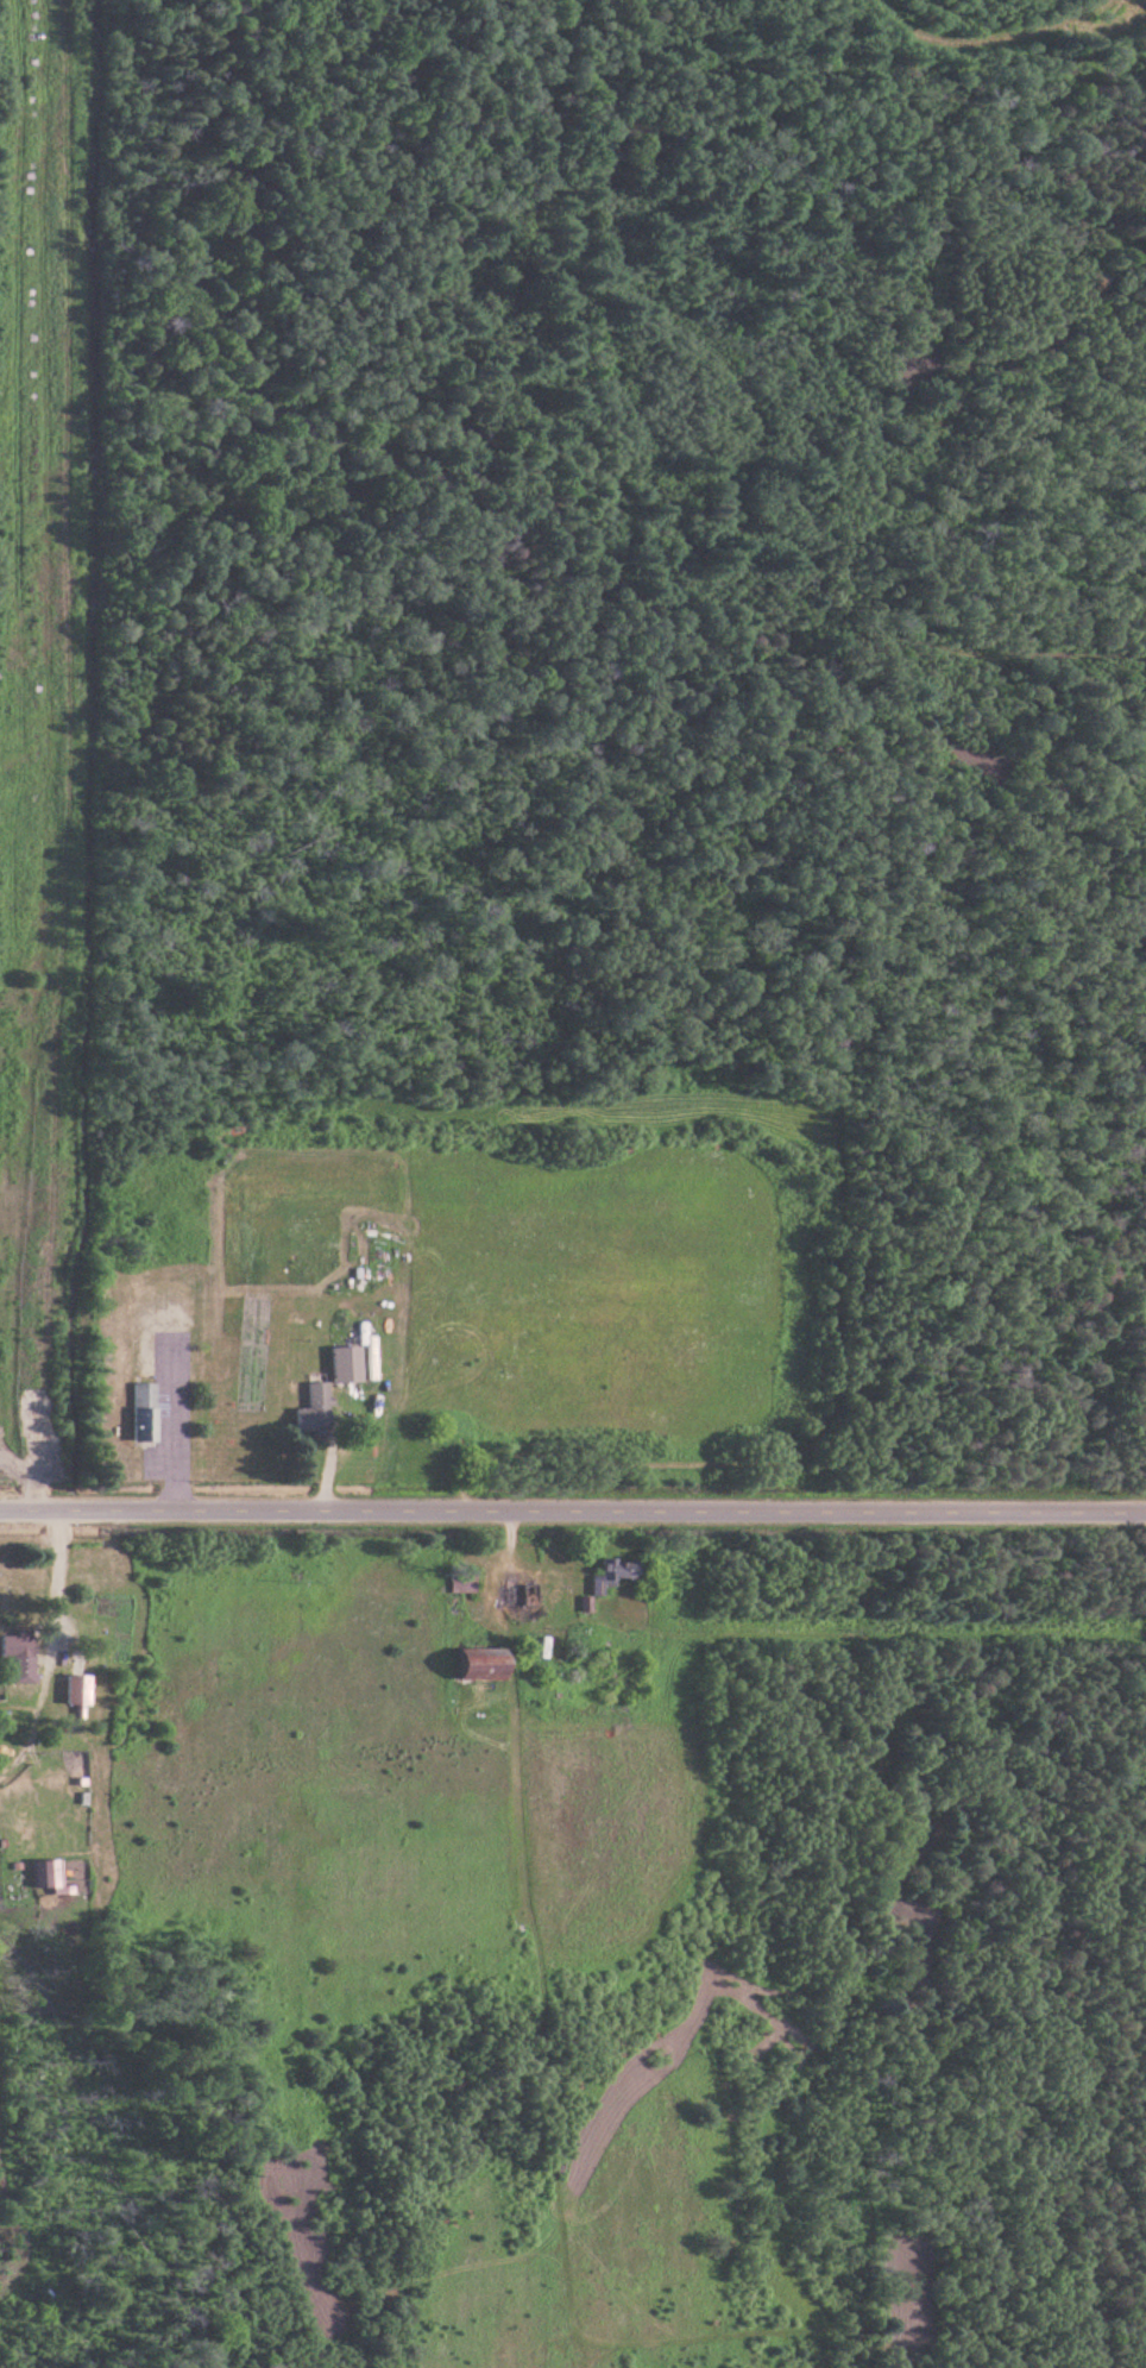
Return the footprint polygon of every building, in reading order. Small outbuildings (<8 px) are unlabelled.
[(311,1410),(299,1410),(299,1434),(330,1434),(330,1383),(311,1383),(311,1410)] [(158,1384),(135,1384),(135,1446),(158,1446),(158,1384)] [(595,1575),(595,1596),(609,1596),(608,1583),(640,1582),(639,1560),(605,1560),(605,1575),(595,1575)] [(453,1593),(479,1593),(479,1573),(453,1573),(453,1593)] [(12,1682),(36,1682),(36,1635),(4,1635),(4,1658),(12,1658),(12,1682)] [(461,1680),(507,1680),(507,1647),(461,1647),(461,1680)] [(91,1703),(91,1675),(70,1675),(70,1703),(91,1703)] [(64,1887),(64,1859),(42,1859),(42,1887),(64,1887)]
